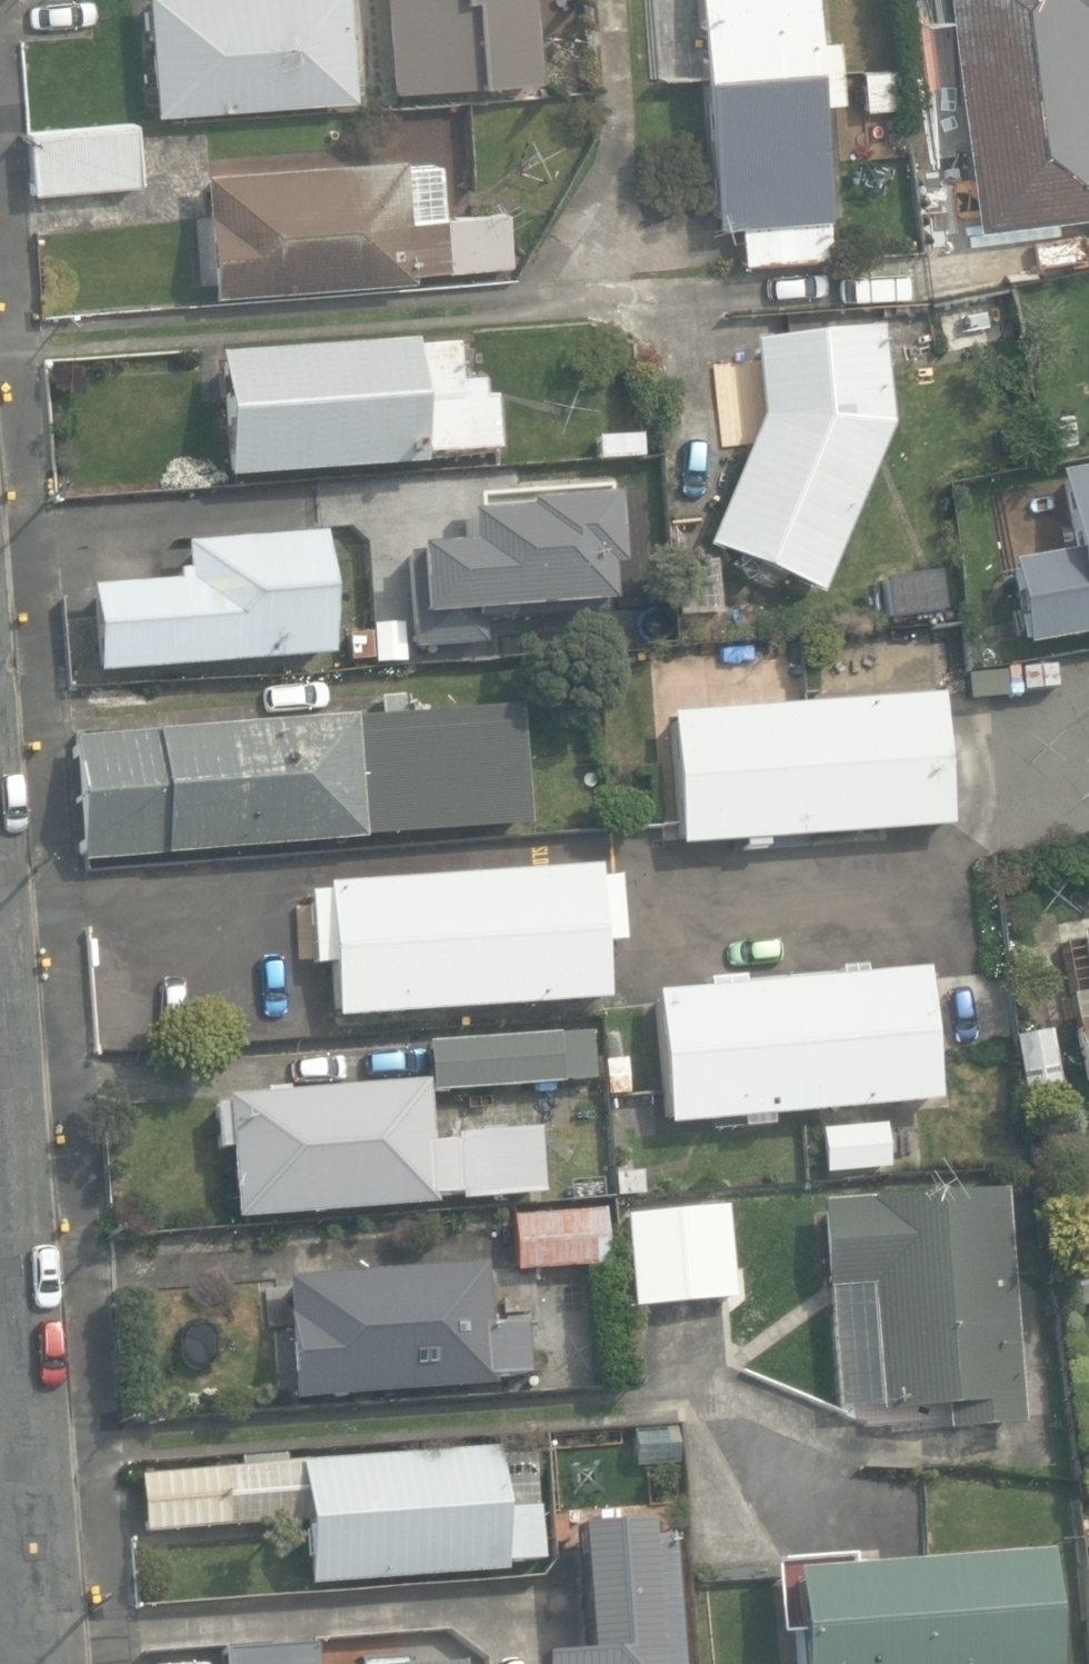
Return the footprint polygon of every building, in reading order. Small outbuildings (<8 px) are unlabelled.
[(350,99),(342,0),(147,0),(156,113),(350,99)] [(535,80),(529,0),(384,0),(392,92),(535,80)] [(743,265),(831,259),(819,102),(840,101),(835,37),(817,38),(814,0),(697,0),(714,226),(739,224),(743,265)] [(979,229),(1088,217),(1088,0),(952,0),(979,229)] [(862,70),(866,110),(900,107),(896,66),(862,70)] [(28,132),(33,193),(139,183),(133,123),(28,132)] [(206,211),(213,297),(412,281),(411,272),(510,264),(506,212),(446,217),(441,162),(403,165),(403,157),(204,172),(207,211),(206,211)] [(924,302),(936,356),(1018,338),(1007,283),(924,302)] [(707,546),(820,594),(890,428),(879,327),(754,340),(761,417),(707,546)] [(220,356),(230,479),(426,463),(425,456),(498,450),(493,399),(482,400),(481,382),(457,384),(454,347),(416,350),(415,340),(220,356)] [(597,436),(599,460),(642,457),(640,432),(597,436)] [(1021,653),(1088,639),(1088,466),(1047,475),(1062,552),(1004,564),(1021,653)] [(474,620),(606,610),(603,573),(615,572),(610,504),(601,505),(601,495),(463,505),(466,551),(398,556),(404,651),(476,646),(474,620)] [(94,676),(328,658),(318,535),(182,545),(184,573),(173,574),(174,583),(87,590),(94,676)] [(360,546),(342,547),(344,580),(362,579),(360,546)] [(882,580),(888,621),(943,613),(937,573),(882,580)] [(970,674),(972,703),(1025,699),(1023,671),(970,674)] [(744,843),(744,849),(767,847),(767,841),(952,828),(942,696),(671,716),(680,848),(744,843)] [(75,737),(84,858),(528,825),(519,705),(75,737)] [(326,928),(332,1017),(608,998),(598,867),(328,887),(328,896),(310,897),(313,929),(326,928)] [(1076,934),(1088,1004),(1088,932),(1076,934)] [(658,991),(670,1129),(940,1103),(927,968),(865,973),(864,964),(842,967),(843,973),(658,991)] [(1085,1088),(1088,1088),(1088,1018),(1072,1022),(1085,1088)] [(427,1039),(431,1096),(563,1086),(563,1082),(591,1080),(588,1032),(557,1035),(557,1030),(427,1039)] [(1066,1030),(1013,1036),(1021,1095),(1073,1088),(1066,1030)] [(604,1060),(607,1096),(629,1094),(626,1059),(604,1060)] [(229,1150),(235,1220),(436,1204),(436,1197),(456,1196),(457,1203),(541,1196),(536,1130),(453,1137),(453,1141),(430,1143),(425,1081),(225,1097),(226,1103),(215,1104),(219,1150),(229,1150)] [(614,1173),(615,1198),(641,1196),(640,1172),(614,1173)] [(943,1406),(945,1430),(1020,1424),(1002,1186),(818,1199),(825,1289),(835,1288),(843,1405),(879,1402),(880,1411),(943,1406)] [(625,1216),(634,1307),(734,1297),(725,1206),(625,1216)] [(514,1217),(518,1272),(610,1265),(606,1210),(514,1217)] [(481,1267),(281,1285),(292,1406),(494,1388),(493,1379),(530,1376),(525,1319),(485,1323),(481,1267)] [(304,1519),(310,1588),(506,1572),(505,1563),(543,1560),(538,1508),(503,1511),(498,1445),(141,1475),(146,1532),(304,1519)] [(552,1519),(556,1573),(587,1570),(583,1517),(552,1519)] [(793,1663),(1051,1663),(1042,1554),(786,1573),(793,1663)] [(570,1663),(588,1663),(695,1656),(689,1583),(565,1592),(570,1663)] [(268,1663),(467,1663),(464,1634),(266,1649),(268,1663)]
